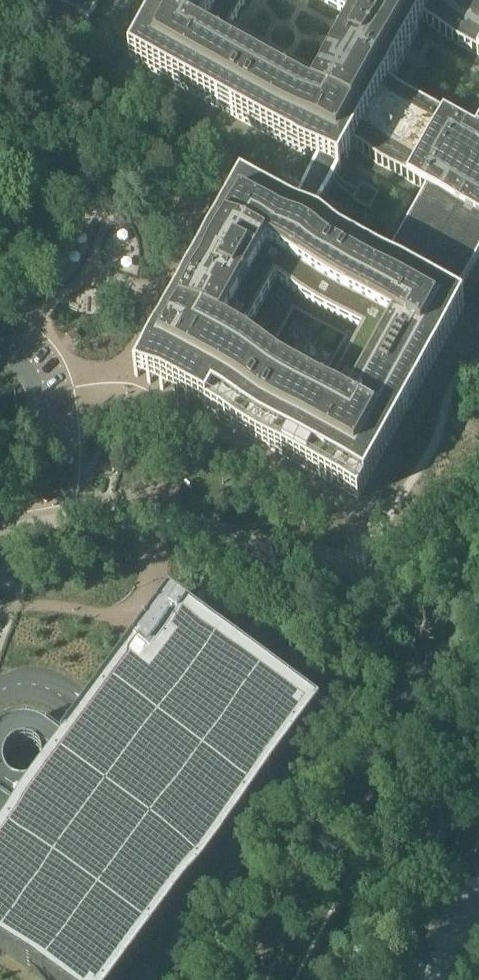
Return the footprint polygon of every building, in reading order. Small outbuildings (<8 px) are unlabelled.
[(99,0),(50,0),(88,20),(99,0)] [(130,59),(319,164),(306,187),(293,211),(257,192),(242,183),(143,362),(136,375),(195,408),(206,414),(358,499),(373,473),(417,394),(453,330),(465,307),(456,302),(468,280),(478,261),(478,131),(478,133),(443,114),(390,85),(406,55),(424,23),(477,53),(478,54),(478,0),(326,0),(359,18),(340,54),(324,83),(229,30),(246,0),(163,0),(130,59)] [(42,979),(124,979),(308,731),(323,712),(171,600),(154,621),(95,703),(89,710),(73,731),(64,744),(50,733),(45,730),(39,727),(33,725),(27,724),(20,725),(14,726),(10,727),(8,728),(3,731),(0,733),(0,949),(42,979)] [(253,858),(251,857),(256,850),(258,851),(263,844),(255,837),(302,773),(299,770),(321,741),(308,731),(124,979),(163,979),(253,858)] [(409,930),(406,936),(415,941),(418,935),(409,930)]
